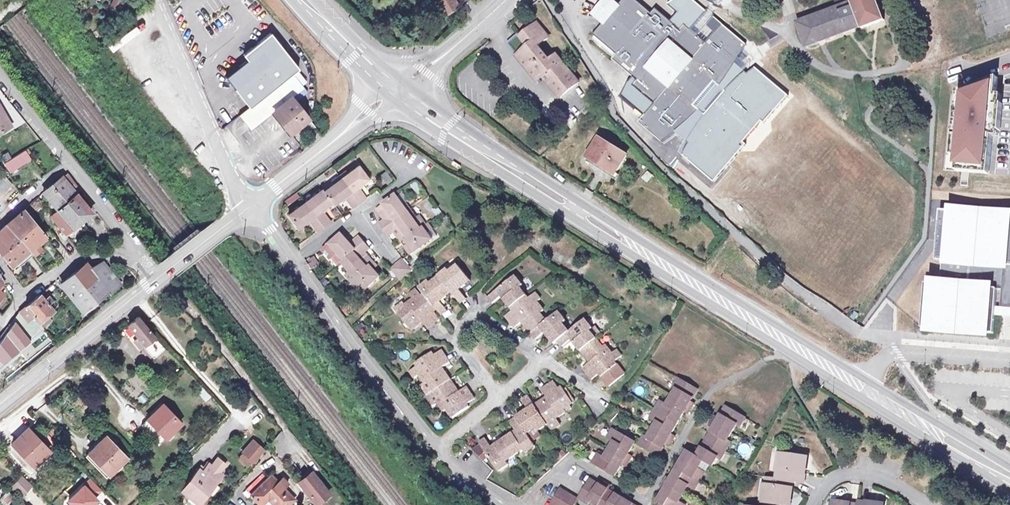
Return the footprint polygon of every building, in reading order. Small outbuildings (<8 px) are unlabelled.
[(445,15),(458,6),(454,0),(434,0),(445,15)] [(715,82),(721,87),(733,70),(737,64),(747,45),(724,25),(708,44),(704,40),(691,29),(707,11),(694,0),(674,0),(671,2),(668,4),(679,12),(671,21),(657,10),(653,14),(636,0),(626,0),(620,6),(619,6),(618,6),(617,6),(616,6),(615,6),(613,6),(612,7),(611,8),(610,8),(609,9),(608,9),(607,10),(607,11),(606,11),(606,12),(605,13),(605,14),(605,15),(604,15),(604,16),(604,17),(604,18),(604,19),(604,20),(604,21),(604,22),(604,23),(604,24),(605,25),(595,36),(618,56),(613,61),(638,82),(634,87),(655,106),(640,125),(663,144),(677,133),(684,128),(701,111),(695,107),(715,82)] [(605,25),(604,24),(604,23),(604,22),(604,21),(604,20),(604,19),(604,18),(604,17),(604,16),(604,15),(605,15),(605,14),(605,13),(606,12),(606,11),(607,11),(607,10),(608,9),(609,9),(610,8),(611,8),(612,7),(613,6),(615,6),(616,6),(617,6),(618,6),(619,6),(620,6),(613,0),(612,0),(597,18),(605,25)] [(854,2),(800,23),(809,46),(863,26),(864,29),(885,21),(877,0),(853,0),(854,2)] [(704,40),(708,44),(724,25),(715,17),(708,26),(712,30),(704,40)] [(540,78),(545,74),(552,81),(554,84),(562,94),(579,80),(557,53),(552,58),(539,42),(549,34),(539,21),(522,35),(524,37),(515,44),(522,52),(520,54),(540,78)] [(260,103),(266,98),(294,73),(300,68),(272,32),(245,54),(248,59),(227,77),(251,107),(258,101),(260,103)] [(689,144),(682,155),(714,182),(746,145),(743,143),(761,120),(764,123),(789,96),(755,67),(748,74),(737,64),(733,70),(721,87),(715,82),(695,107),(701,111),(684,128),(677,133),(689,144)] [(272,114),(275,111),(293,96),(304,87),(294,73),(266,98),(260,103),(258,101),(251,107),(241,116),(253,129),(272,114)] [(998,76),(951,93),(945,169),(990,173),(993,133),(998,134),(998,131),(1000,104),(996,104),(998,76)] [(275,111),(272,114),(288,136),(290,137),(293,136),(301,149),(316,139),(317,135),(318,131),(310,119),(293,96),(275,111)] [(0,101),(0,131),(13,124),(0,101)] [(226,126),(238,141),(248,132),(236,118),(226,126)] [(628,155),(600,137),(588,156),(616,174),(628,155)] [(14,162),(9,164),(13,172),(19,169),(15,163),(28,155),(30,157),(33,155),(26,147),(11,156),(14,162)] [(321,191),(320,188),(287,215),(296,226),(305,220),(314,230),(326,222),(318,210),(329,201),(330,203),(340,195),(349,207),(362,198),(354,186),(365,178),(356,165),(321,191)] [(0,166),(0,185),(5,190),(14,181),(0,166)] [(70,169),(55,181),(83,217),(93,210),(77,189),(69,180),(74,175),(70,169)] [(380,176),(387,184),(392,180),(385,172),(380,176)] [(69,180),(77,189),(82,185),(74,175),(69,180)] [(83,217),(55,181),(45,190),(57,204),(55,206),(57,209),(52,213),(66,231),(83,217)] [(36,208),(45,201),(40,194),(29,203),(34,208),(36,208)] [(387,237),(397,230),(399,233),(395,236),(401,244),(404,241),(406,244),(402,247),(410,256),(431,241),(426,234),(431,230),(426,223),(420,228),(395,195),(375,210),(381,218),(385,215),(387,218),(378,225),(387,237)] [(25,207),(9,221),(20,235),(37,220),(25,207)] [(429,214),(433,219),(441,213),(437,208),(429,214)] [(939,210),(935,260),(941,261),(939,284),(924,283),(920,328),(992,334),(994,311),(995,305),(996,290),(1001,290),(1003,266),(1009,267),(1009,216),(939,210)] [(37,220),(20,235),(30,247),(46,234),(47,233),(37,220)] [(1,251),(20,235),(9,221),(0,229),(0,245),(1,247),(0,248),(0,249),(1,251)] [(46,234),(30,247),(35,253),(43,246),(41,243),(48,237),(46,234)] [(30,247),(20,235),(1,251),(6,257),(8,261),(10,259),(13,262),(30,247)] [(349,245),(341,235),(328,245),(321,251),(329,259),(330,259),(335,254),(342,261),(339,263),(354,280),(352,282),(362,294),(378,280),(368,267),(372,265),(366,257),(362,261),(359,257),(368,250),(357,237),(349,245)] [(335,254),(330,259),(336,266),(339,263),(342,261),(335,254)] [(100,275),(89,284),(100,298),(109,291),(111,293),(123,284),(120,280),(121,280),(104,260),(93,267),(100,275)] [(89,261),(77,270),(89,284),(100,275),(93,267),(89,261)] [(401,283),(411,273),(402,262),(391,271),(401,283)] [(1003,266),(1001,290),(1000,306),(995,305),(994,311),(1009,312),(1009,267),(1003,266)] [(409,307),(406,304),(403,306),(407,311),(401,317),(411,330),(421,321),(428,328),(439,320),(432,310),(436,307),(442,315),(448,311),(442,301),(451,293),(461,304),(468,298),(463,291),(470,285),(458,269),(450,276),(447,271),(439,277),(441,279),(434,285),(426,292),(421,297),(409,307)] [(100,298),(89,284),(77,270),(62,281),(86,310),(100,298)] [(536,307),(540,303),(534,296),(528,300),(520,290),(525,286),(517,277),(491,299),(495,304),(503,297),(515,313),(507,318),(517,330),(523,325),(537,342),(543,337),(551,347),(555,344),(562,353),(571,345),(587,365),(579,373),(589,385),(597,379),(606,390),(623,377),(613,365),(618,362),(612,355),(608,359),(600,350),(598,352),(593,345),(599,340),(591,332),(589,334),(581,325),(566,338),(558,329),(562,326),(554,317),(544,326),(538,319),(543,315),(536,307)] [(421,288),(426,292),(434,285),(429,280),(421,288)] [(40,321),(48,314),(56,308),(49,300),(54,297),(49,290),(44,294),(42,292),(27,304),(22,309),(30,320),(36,316),(40,321)] [(413,298),(406,304),(409,307),(421,297),(416,291),(411,295),(413,298)] [(15,317),(6,331),(20,347),(32,337),(45,326),(44,325),(40,321),(36,316),(30,320),(22,309),(15,317)] [(52,319),(48,314),(40,321),(44,325),(52,319)] [(144,350),(156,364),(165,356),(135,324),(125,333),(131,339),(125,344),(137,356),(144,350)] [(6,331),(0,339),(0,364),(3,361),(20,347),(6,331)] [(423,386),(429,394),(451,378),(443,368),(449,363),(439,349),(432,354),(430,351),(412,364),(415,368),(410,372),(415,379),(419,375),(426,383),(423,386)] [(429,394),(428,395),(435,404),(439,401),(446,410),(449,408),(455,416),(471,404),(468,400),(474,395),(466,384),(460,389),(451,378),(429,394)] [(672,392),(675,393),(666,408),(658,404),(648,423),(655,427),(648,439),(644,437),(637,449),(656,461),(663,449),(667,451),(673,441),(669,439),(683,415),(688,418),(693,408),(689,406),(696,393),(677,383),(672,392)] [(560,393),(554,385),(541,394),(546,400),(532,410),(527,403),(520,407),(525,414),(506,428),(513,437),(492,451),(485,443),(479,448),(480,450),(472,455),(483,466),(489,462),(497,474),(506,468),(504,464),(518,455),(521,459),(531,452),(521,437),(532,429),(534,434),(543,428),(541,424),(545,422),(544,421),(549,418),(551,422),(561,415),(559,412),(572,403),(564,391),(560,393)] [(208,402),(198,391),(193,397),(203,407),(208,402)] [(735,430),(739,432),(744,423),(724,410),(716,423),(713,421),(708,430),(710,432),(698,455),(694,453),(691,459),(683,454),(680,459),(683,461),(669,485),(665,483),(661,492),(662,494),(656,504),(681,504),(689,493),(693,495),(704,477),(700,474),(705,467),(711,471),(716,463),(719,465),(730,446),(727,444),(735,430)] [(178,432),(160,413),(146,426),(164,445),(178,432)] [(541,424),(543,428),(547,434),(555,428),(551,422),(549,418),(544,421),(545,422),(541,424)] [(30,431),(14,445),(33,466),(49,452),(30,431)] [(50,434),(46,439),(52,445),(57,441),(50,434)] [(590,465),(615,479),(620,470),(624,472),(630,462),(625,459),(633,447),(610,434),(605,442),(611,446),(602,461),(595,456),(590,465)] [(107,439),(90,456),(108,476),(126,460),(107,439)] [(242,458),(243,458),(251,465),(252,466),(262,455),(252,446),(242,458)] [(246,471),(251,465),(243,458),(238,464),(246,471)] [(782,483),(793,485),(803,486),(805,472),(800,472),(802,462),(780,459),(778,475),(783,475),(782,483)] [(191,504),(201,504),(222,479),(219,477),(224,470),(216,463),(210,470),(207,468),(201,476),(197,473),(179,496),(191,504)] [(328,497),(309,472),(296,483),(313,504),(318,504),(328,497)] [(793,485),(782,483),(771,482),(770,491),(766,491),(764,504),(786,504),(786,501),(791,501),(793,485)] [(31,493),(21,483),(10,493),(20,504),(31,493)] [(269,504),(291,504),(284,497),(288,493),(282,486),(277,489),(272,483),(250,502),(253,504),(268,504),(269,504)] [(577,503),(580,504),(626,504),(628,503),(619,497),(617,500),(605,494),(607,490),(602,487),(600,491),(589,484),(577,503)] [(69,504),(91,504),(98,498),(88,487),(69,504)] [(577,503),(558,492),(550,504),(576,504),(577,503)]
